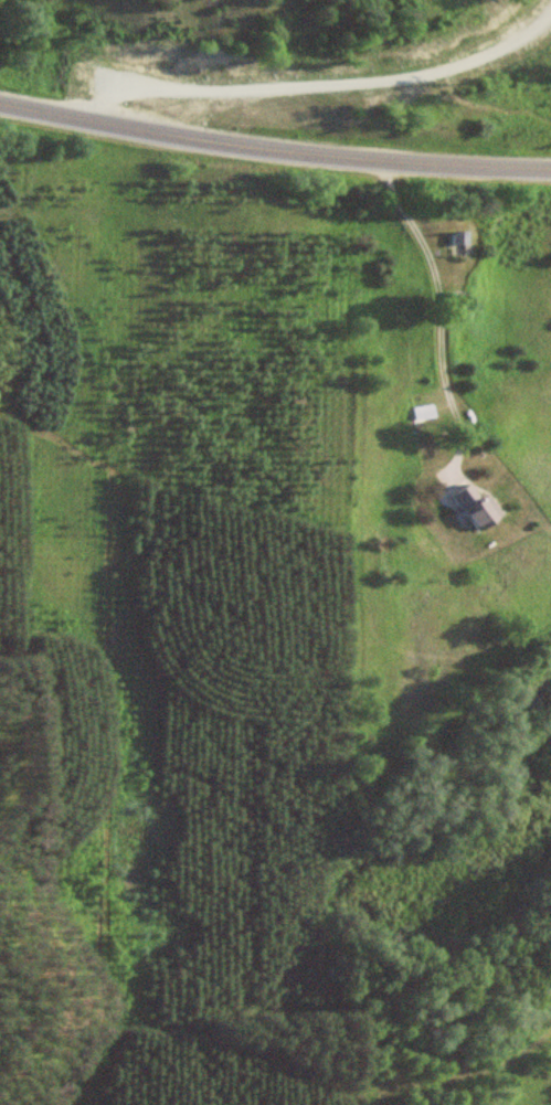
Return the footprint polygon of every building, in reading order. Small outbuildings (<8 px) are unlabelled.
[(460,257),(461,231),(443,230),(442,257),(460,257)] [(433,406),(414,406),(414,419),(433,419),(433,406)] [(473,497),(465,482),(447,492),(467,529),(493,514),(481,493),(473,497)]
